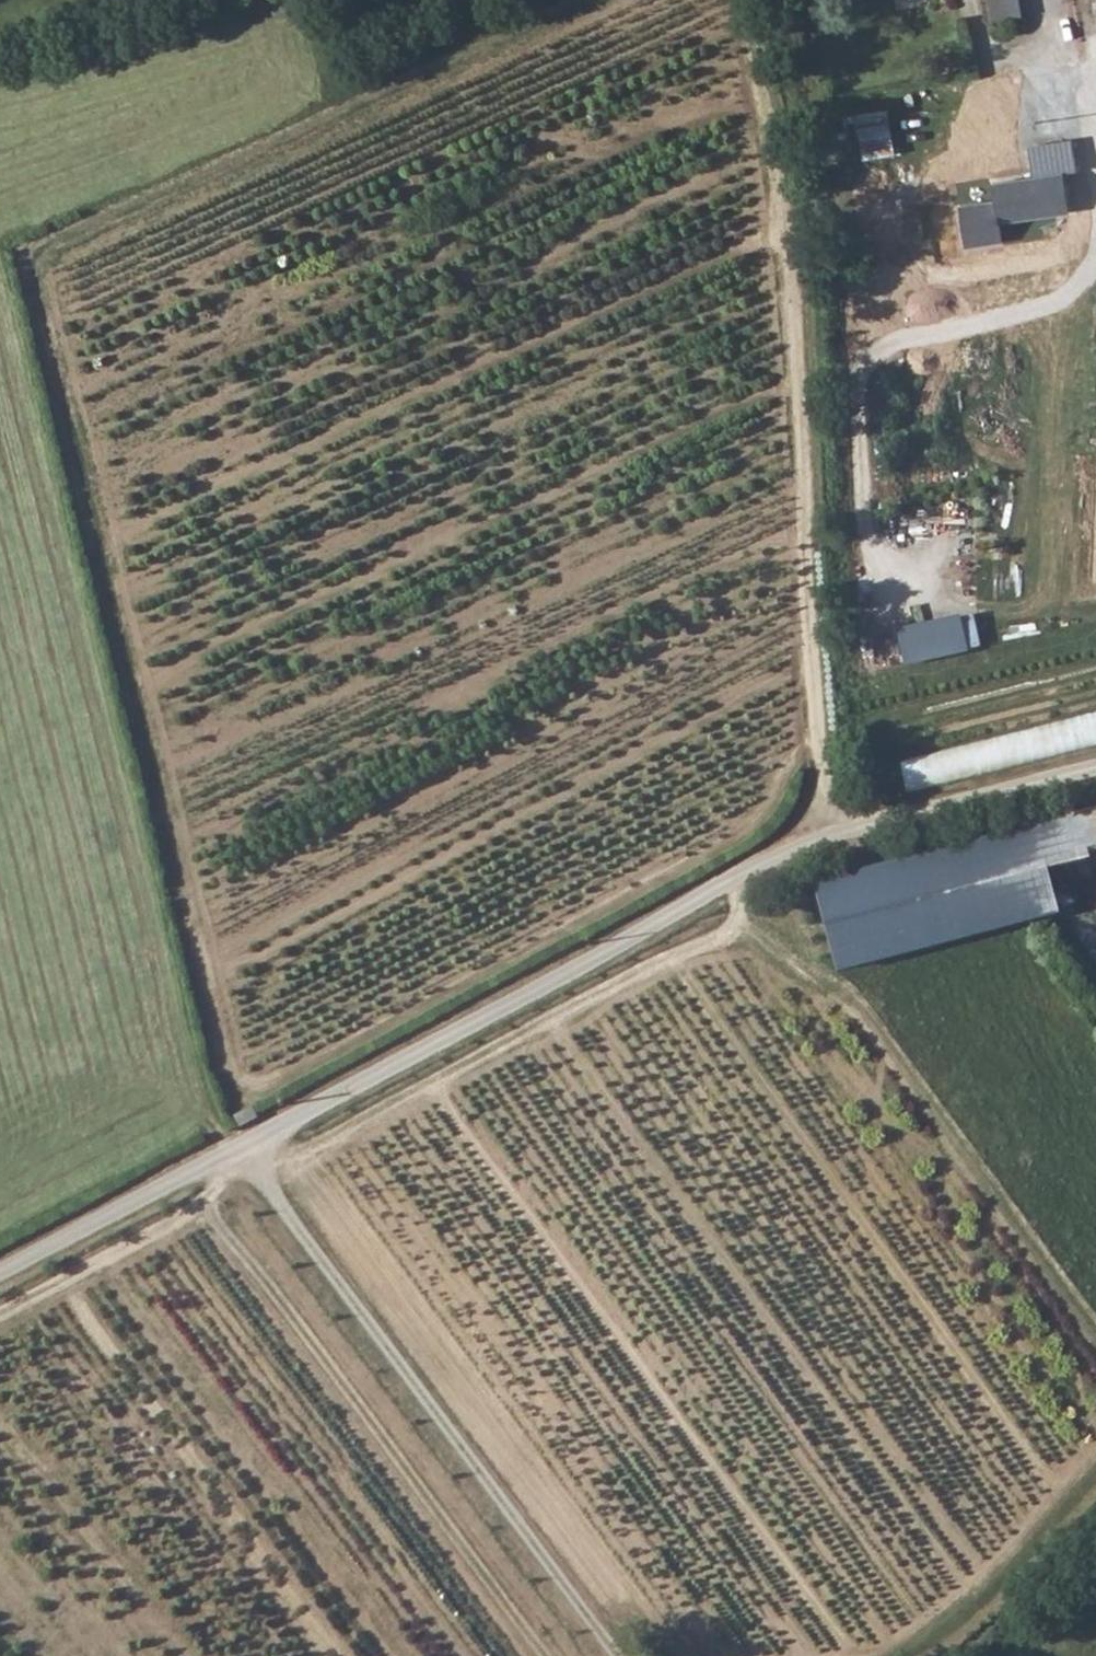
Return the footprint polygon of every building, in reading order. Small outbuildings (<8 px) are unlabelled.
[(992,20),(1024,13),(1021,0),(988,0),(992,20)] [(1063,179),(994,189),(998,218),(1068,208),(1063,179)] [(962,615),(895,625),(903,664),(970,652),(962,615)] [(813,879),(836,974),(1061,913),(1047,867),(1095,852),(1095,809),(813,879)]
